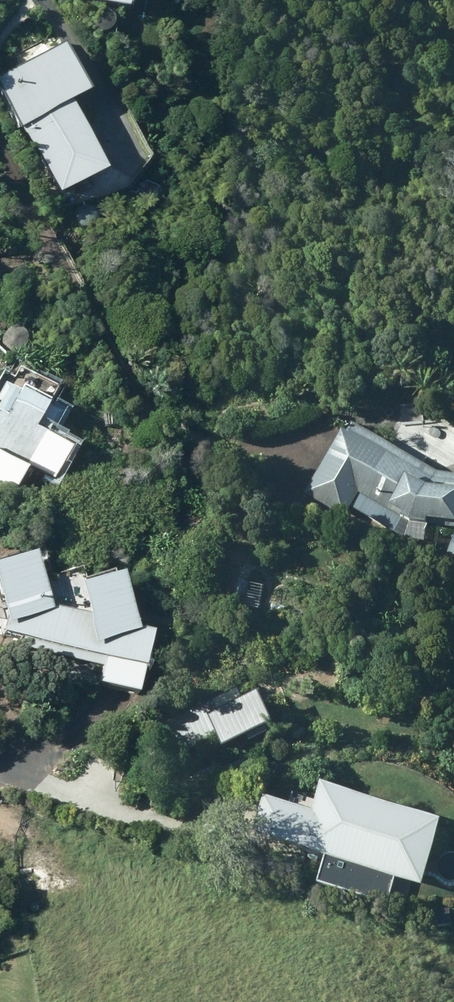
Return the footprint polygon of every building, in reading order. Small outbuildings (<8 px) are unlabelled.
[(0,83),(0,101),(53,206),(103,181),(68,111),(85,102),(60,53),(0,83)] [(48,478),(60,445),(36,432),(40,424),(45,427),(55,410),(38,402),(39,399),(12,384),(10,389),(0,383),(0,452),(48,478)] [(342,515),(347,505),(403,537),(423,540),(423,522),(453,525),(453,472),(435,469),(368,432),(344,418),(302,492),(342,515)] [(5,495),(15,465),(0,457),(0,492),(5,495)] [(453,554),(453,532),(453,531),(445,550),(453,554)] [(97,664),(93,681),(133,691),(147,630),(128,626),(113,569),(70,581),(78,614),(43,604),(24,547),(0,555),(0,615),(1,618),(0,622),(0,629),(19,634),(16,644),(97,664)] [(228,578),(226,602),(243,603),(245,579),(228,578)] [(167,720),(183,750),(213,735),(220,749),(271,722),(255,690),(209,714),(203,701),(167,720)] [(428,898),(452,830),(324,785),(315,812),(270,796),(255,838),(428,898)]
